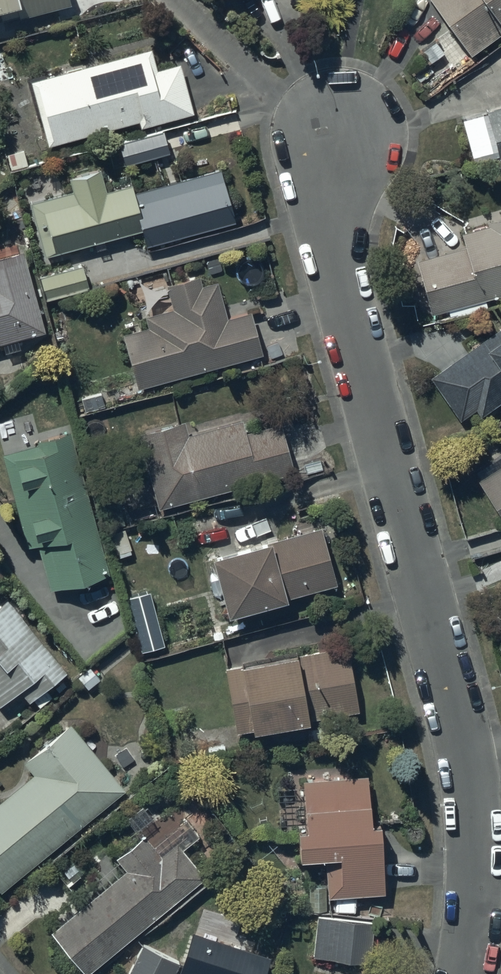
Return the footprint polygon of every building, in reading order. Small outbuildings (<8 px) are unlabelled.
[(2,18),(20,13),(21,15),(71,1),(71,0),(0,0),(0,10),(2,18)] [(471,53),(500,31),(500,0),(432,0),(471,53)] [(150,46),(30,78),(48,143),(139,118),(141,124),(193,110),(180,61),(156,67),(150,46)] [(461,117),(475,163),(497,156),(497,157),(497,159),(497,160),(497,162),(497,163),(497,164),(498,166),(498,167),(499,168),(500,170),(500,171),(500,104),(485,109),(486,110),(461,117)] [(163,127),(118,140),(125,164),(170,151),(163,127)] [(74,187),(29,200),(44,255),(142,228),(146,244),(236,219),(221,166),(134,190),(132,181),(107,187),(101,166),(70,174),(74,187)] [(416,258),(432,312),(448,308),(450,316),(488,305),(486,298),(500,293),(500,215),(487,219),(488,223),(463,230),(467,244),(416,258)] [(2,340),(5,349),(20,345),(17,335),(44,327),(22,246),(0,252),(0,340),(2,340)] [(82,261),(38,274),(45,297),(89,284),(82,261)] [(148,324),(123,331),(137,385),(262,351),(250,309),(227,315),(217,279),(201,283),(198,274),(166,282),(173,306),(145,314),(148,324)] [(433,376),(461,415),(476,405),(482,413),(500,400),(500,326),(433,376)] [(185,417),(137,430),(158,506),(294,469),(281,419),(245,429),(242,418),(189,432),(185,417)] [(38,441),(1,451),(27,544),(37,541),(50,587),(110,571),(110,568),(116,567),(107,536),(100,538),(70,427),(37,436),(38,441)] [(479,477),(500,512),(500,463),(479,477)] [(271,536),(212,552),(228,611),(337,582),(321,524),(271,538),(271,536)] [(0,598),(0,701),(19,686),(29,698),(32,695),(40,704),(53,693),(46,684),(67,667),(6,593),(0,598)] [(240,661),(225,664),(237,730),(359,708),(347,642),(296,651),(295,648),(240,658),(240,661)] [(23,760),(32,771),(0,797),(0,887),(1,889),(124,787),(69,722),(23,760)] [(367,773),(303,777),(306,824),(298,824),(300,855),(325,853),(328,893),(385,889),(380,816),(370,817),(367,773)] [(52,927),(86,970),(205,874),(182,846),(199,832),(177,805),(116,854),(126,867),(52,927)] [(373,916),(318,911),(314,954),(370,959),(373,916)] [(191,928),(190,932),(184,930),(179,944),(187,946),(179,970),(191,973),(264,973),(271,953),(249,946),(250,943),(199,926),(197,930),(191,928)] [(143,942),(127,973),(171,973),(178,960),(143,942)]
